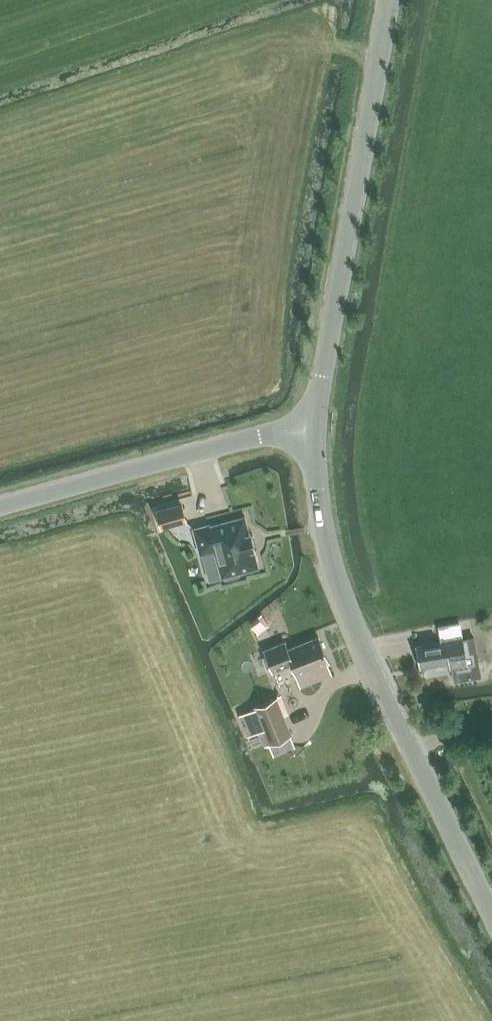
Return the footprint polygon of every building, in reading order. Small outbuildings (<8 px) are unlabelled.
[(162,528),(186,521),(182,504),(157,510),(162,528)] [(194,528),(194,530),(193,530),(200,555),(203,555),(210,580),(222,577),(226,576),(226,579),(239,575),(238,572),(259,567),(254,549),(250,533),(245,516),(210,525),(209,524),(194,528)] [(266,628),(258,617),(250,623),(258,634),(266,628)] [(461,634),(459,622),(443,624),(446,637),(461,634)] [(403,627),(404,638),(431,637),(430,626),(403,627)] [(288,649),(285,641),(265,649),(274,672),(292,664),(301,686),(331,674),(327,663),(329,662),(319,637),(288,649)] [(419,668),(447,663),(448,668),(451,667),(454,681),(481,676),(474,637),(461,639),(461,637),(415,645),(419,668)] [(253,706),(254,709),(239,715),(247,735),(258,730),(264,745),(268,744),(290,735),(276,698),(253,706)]
